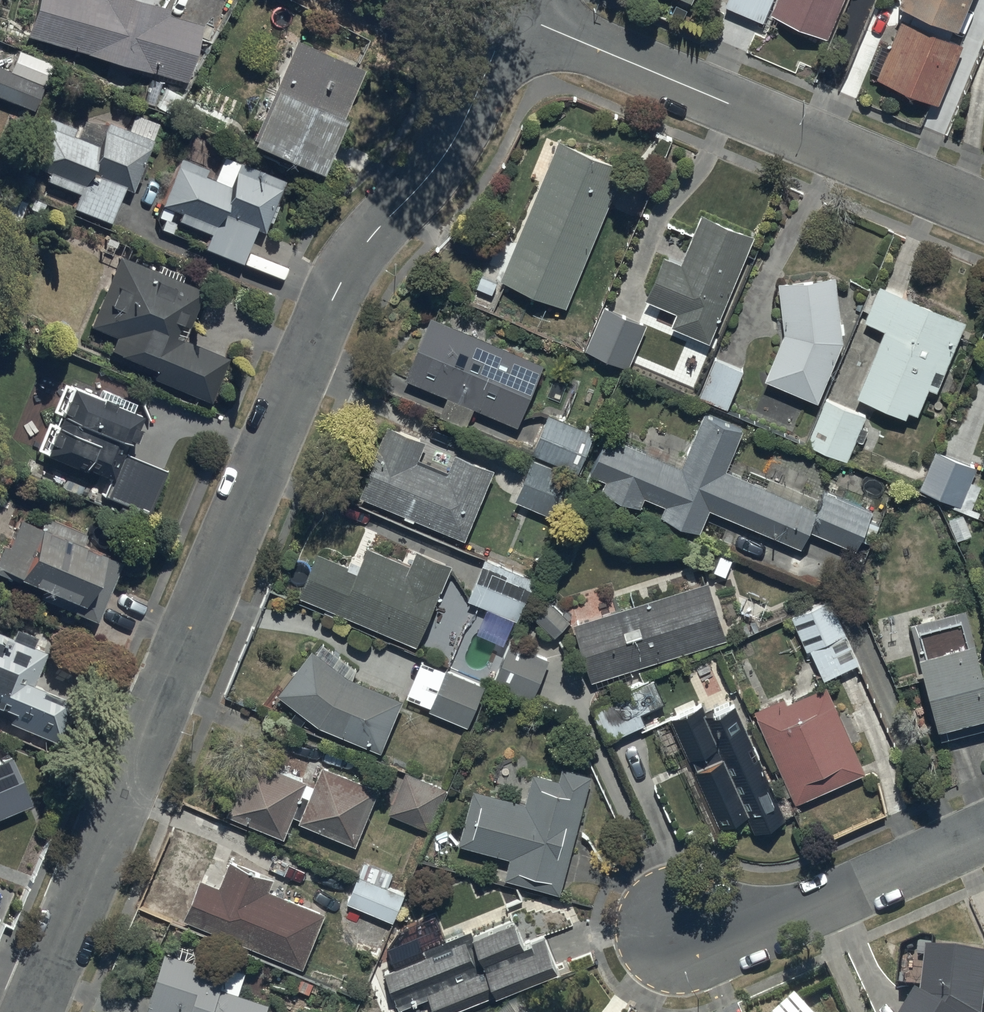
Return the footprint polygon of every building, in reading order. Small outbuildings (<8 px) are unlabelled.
[(186,82),(202,26),(167,16),(169,9),(136,0),(37,0),(27,37),(186,82)] [(764,23),(773,0),(730,0),(727,7),(764,23)] [(828,38),(844,0),(778,0),(772,15),(828,38)] [(959,31),(972,0),(902,0),(899,6),(959,31)] [(877,80),(939,106),(964,46),(902,21),(877,80)] [(363,71),(295,42),(250,147),(318,176),(363,71)] [(52,65),(17,51),(9,72),(43,86),(52,65)] [(0,70),(0,97),(32,111),(42,87),(0,70)] [(73,209),(110,224),(124,190),(132,193),(153,141),(108,123),(98,147),(72,136),(75,129),(48,118),(29,166),(49,174),(46,181),(79,195),(73,209)] [(502,281),(566,308),(625,170),(560,143),(502,281)] [(205,250),(242,265),(256,231),(264,234),(284,183),(223,158),(214,181),(204,178),(207,170),(181,159),(161,207),(181,215),(178,222),(211,235),(205,250)] [(4,216),(18,222),(26,203),(11,197),(4,216)] [(665,259),(647,301),(679,314),(673,328),(710,343),(754,238),(703,217),(682,266),(665,259)] [(154,381),(210,404),(228,360),(183,342),(203,293),(119,258),(90,328),(117,339),(111,353),(157,372),(154,381)] [(478,289),(493,295),(498,284),(483,278),(478,289)] [(786,336),(767,381),(818,404),(843,344),(836,279),(781,285),(786,336)] [(887,332),(859,400),(907,420),(910,413),(919,417),(930,390),(938,393),(967,324),(881,288),(866,324),(887,332)] [(606,308),(587,352),(628,369),(647,326),(606,308)] [(407,381),(519,428),(545,366),(433,319),(407,381)] [(716,360),(700,398),(729,410),(744,372),(716,360)] [(104,498),(148,516),(166,473),(124,456),(140,418),(73,390),(45,457),(83,472),(84,469),(111,480),(104,498)] [(809,446),(848,462),(867,417),(827,401),(809,446)] [(534,455),(580,474),(596,435),(550,416),(534,455)] [(607,438),(591,476),(608,483),(603,493),(641,509),(646,498),(668,508),(663,518),(701,534),(711,511),(803,550),(811,532),(857,552),(873,514),(826,494),(818,512),(726,473),(743,433),(706,417),(683,470),(607,438)] [(361,497),(466,540),(495,472),(457,457),(449,477),(418,465),(426,443),(389,428),(361,497)] [(937,453),(920,492),(961,508),(977,470),(937,453)] [(578,480),(534,462),(517,502),(562,520),(578,480)] [(97,624),(122,566),(82,549),(87,537),(43,519),(38,531),(20,523),(9,550),(4,548),(0,558),(0,576),(20,584),(21,582),(44,591),(41,600),(97,624)] [(301,598),(418,647),(452,567),(419,553),(412,568),(369,550),(360,572),(319,555),(301,598)] [(487,561),(470,601),(519,622),(536,581),(487,561)] [(575,627),(593,683),(728,641),(710,585),(575,627)] [(535,619),(556,639),(571,623),(551,603),(535,619)] [(793,620),(808,653),(846,635),(831,603),(793,620)] [(968,613),(913,627),(943,743),(983,733),(983,675),(968,613)] [(11,725),(62,746),(78,707),(33,688),(47,656),(0,636),(0,710),(14,716),(11,725)] [(495,687),(533,703),(550,662),(512,646),(495,687)] [(321,727),(382,754),(404,702),(349,680),(314,653),(281,696),(321,727)] [(448,673),(432,712),(469,728),(486,689),(448,673)] [(608,745),(647,727),(641,716),(665,705),(655,682),(592,710),(608,745)] [(797,807),(866,776),(827,689),(788,707),(785,700),(756,713),(797,807)] [(744,806),(753,825),(784,811),(733,699),(706,712),(699,698),(669,712),(718,818),(744,806)] [(30,808),(11,761),(0,765),(0,821),(30,808)] [(302,825),(357,847),(380,792),(325,769),(317,788),(251,761),(229,816),(286,840),(295,817),(303,820),(302,825)] [(507,882),(562,896),(593,779),(565,771),(561,784),(535,776),(527,806),(476,792),(461,847),(513,861),(507,882)] [(408,774),(390,815),(431,832),(448,791),(408,774)] [(182,910),(301,959),(323,905),(266,882),(271,870),(228,852),(217,878),(198,870),(182,910)] [(356,869),(345,896),(392,915),(403,888),(356,869)] [(435,1011),(447,1011),(557,967),(543,933),(523,941),(512,915),(423,951),(425,955),(384,972),(399,1008),(428,996),(435,1011)] [(268,995),(219,979),(224,962),(165,943),(143,1011),(262,1011),(268,995)] [(983,1010),(983,950),(927,943),(922,993),(911,1011),(983,1011),(983,1010)] [(797,990),(772,1011),(817,1011),(797,990)] [(524,996),(502,1011),(535,1011),(524,996)]
